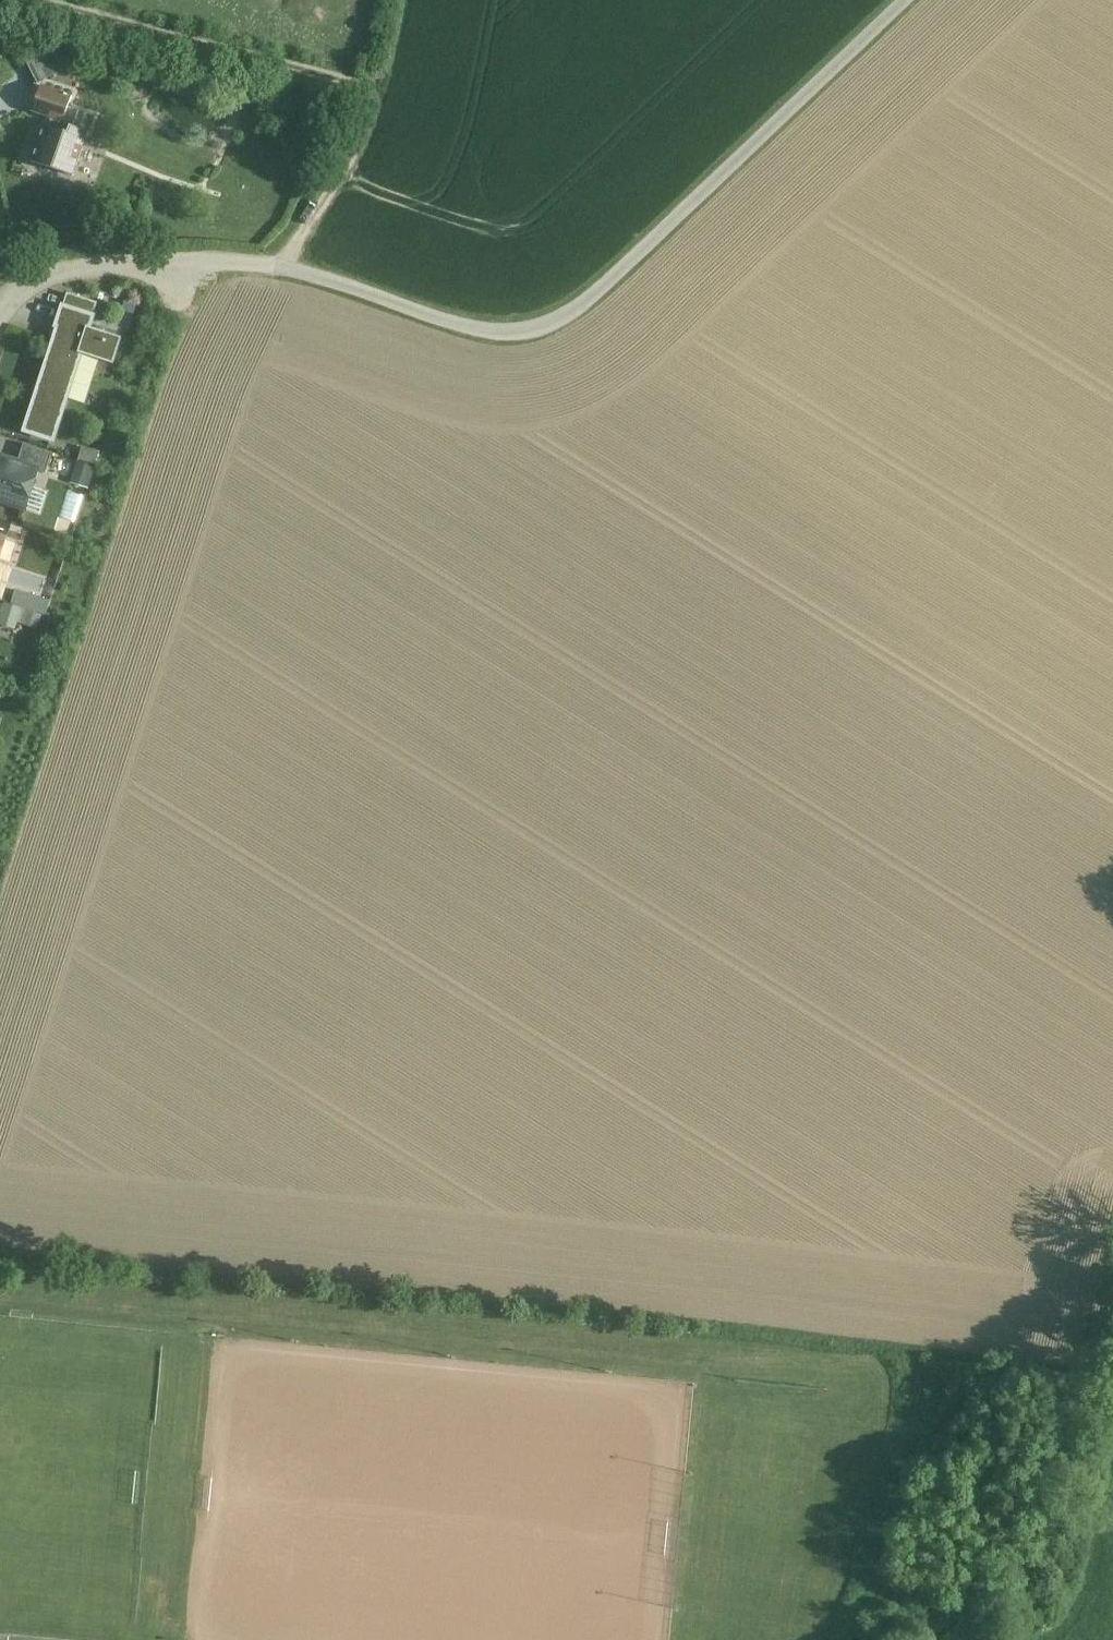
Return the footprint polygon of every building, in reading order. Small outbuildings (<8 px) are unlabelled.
[(29,57),(39,80),(72,66),(62,43),(29,57)] [(74,89),(60,84),(57,92),(72,97),(74,89)] [(57,92),(41,86),(32,112),(52,119),(63,123),(68,108),(72,97),(57,92)] [(63,123),(52,119),(49,127),(44,125),(32,162),(73,176),(88,133),(73,128),(79,111),(68,108),(63,123)] [(92,317),(63,308),(57,327),(59,328),(26,431),(53,439),(53,438),(53,437),(80,353),(113,364),(117,350),(118,350),(122,339),(89,328),(92,317)] [(52,453),(24,444),(18,463),(38,470),(38,471),(46,474),(52,453)] [(83,445),(72,480),(90,485),(101,450),(83,445)] [(0,457),(0,501),(25,509),(38,471),(38,470),(18,463),(0,457)] [(50,602),(34,597),(30,610),(46,615),(50,602)]
